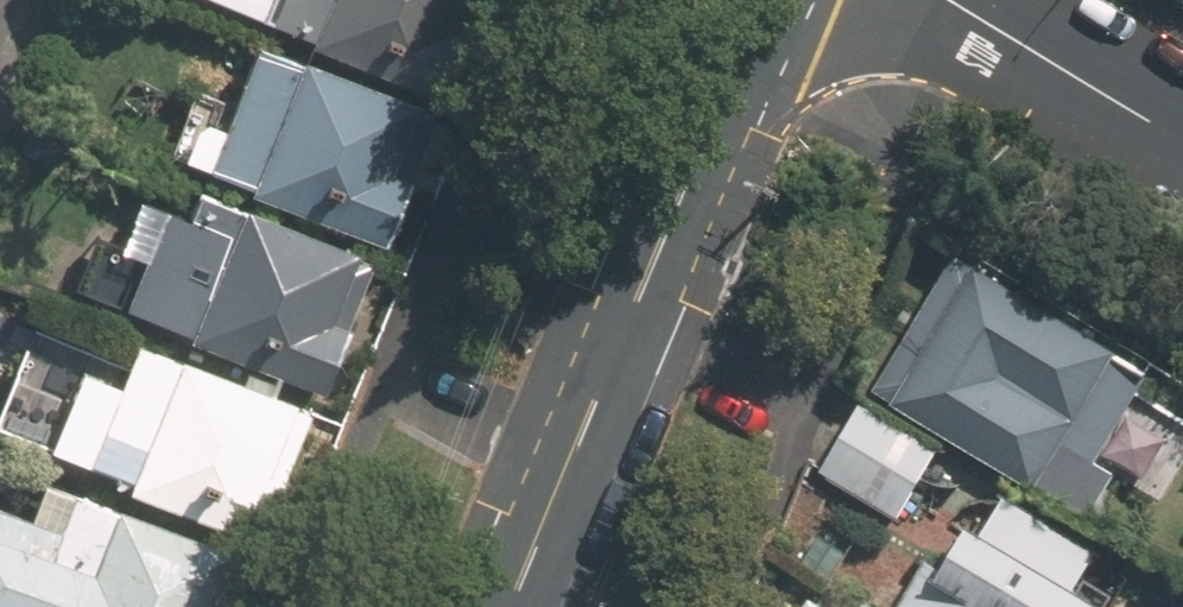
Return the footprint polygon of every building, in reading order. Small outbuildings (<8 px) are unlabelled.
[(276,19),(284,0),(225,0),(276,19)] [(276,19),(271,32),(433,93),(468,0),(284,0),(276,19)] [(426,114),(259,50),(215,166),(382,229),(426,114)] [(369,267),(174,193),(127,316),(322,390),(369,267)] [(945,436),(1084,516),(1111,469),(1159,496),(1182,454),(1182,418),(1140,393),(1150,378),(1110,355),(1117,344),(956,252),(873,396),(945,436)] [(277,490),(309,406),(140,342),(120,393),(79,378),(67,410),(14,390),(0,427),(0,428),(93,463),(263,528),(277,490)] [(945,436),(873,396),(829,473),(901,514),(945,436)] [(229,590),(245,551),(47,476),(32,515),(0,503),(0,606),(223,606),(229,590)] [(1074,584),(1096,546),(999,490),(956,565),(930,550),(897,606),(1114,606),(1074,584)] [(809,592),(799,606),(833,606),(809,592)]
